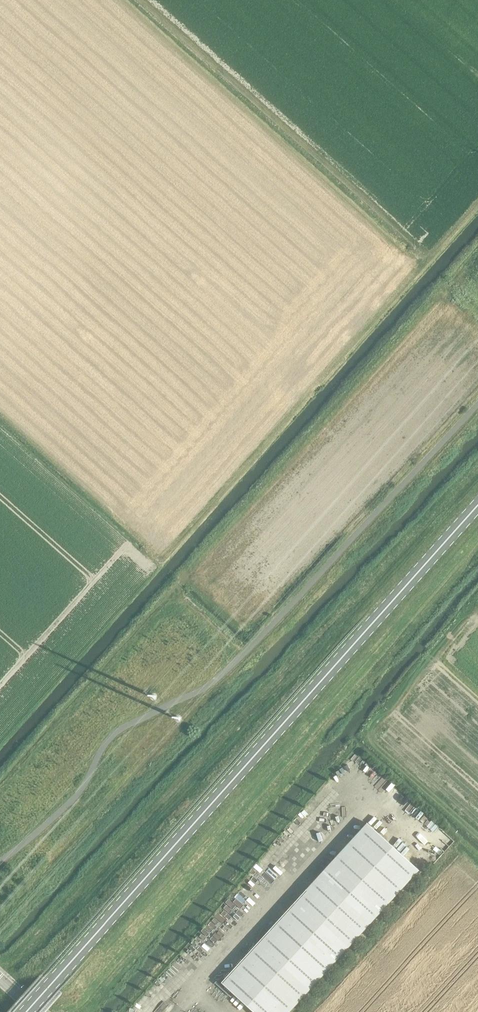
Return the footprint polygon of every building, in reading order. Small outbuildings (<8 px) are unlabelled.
[(360,766),(373,779),(379,773),(365,760),(360,766)] [(419,870),(367,823),(230,973),(217,982),(229,993),(231,991),(254,1011),(289,1011),(419,870)] [(229,903),(236,910),(243,902),(237,896),(229,903)]
